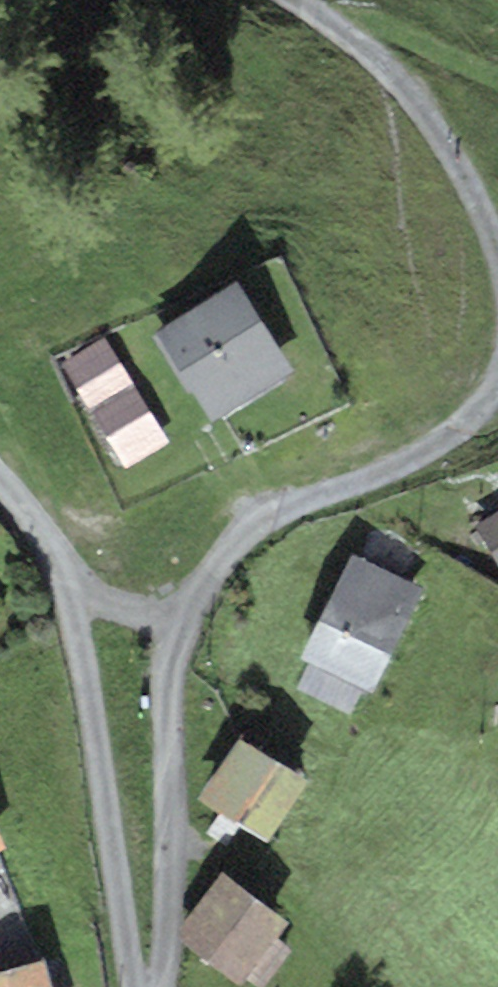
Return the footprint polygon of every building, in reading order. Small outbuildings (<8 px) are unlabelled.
[(238,282),(159,331),(213,417),(292,368),(238,282)] [(104,336),(61,361),(122,463),(165,438),(104,336)] [(476,526),(497,561),(497,512),(476,526)] [(422,588),(351,555),(302,658),(310,662),(297,690),(349,714),(361,689),(372,694),(422,588)] [(306,779),(237,736),(199,797),(268,840),(306,779)] [(223,874),(176,934),(241,984),(246,978),(257,986),(266,986),(294,951),(277,937),(288,924),(223,874)] [(0,972),(0,986),(52,986),(45,960),(0,972)]
